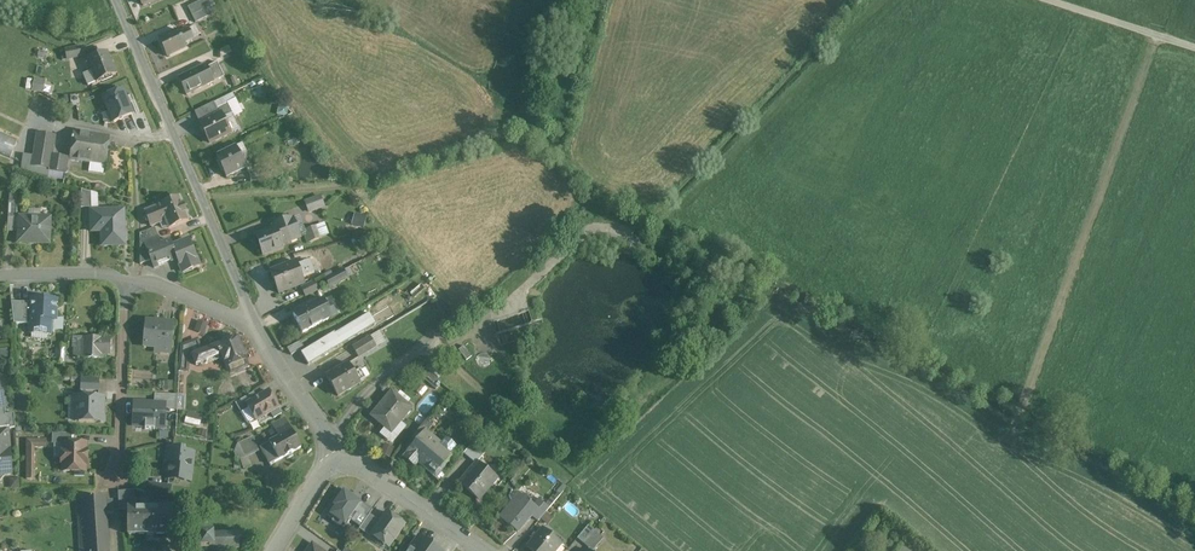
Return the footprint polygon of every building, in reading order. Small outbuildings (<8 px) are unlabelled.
[(210,9),(211,9),(212,8),(208,0),(204,0),(189,7),(193,16),(210,9)] [(207,11),(209,17),(210,18),(215,15),(213,10),(215,9),(214,7),(207,11)] [(207,11),(206,11),(193,16),(196,23),(210,18),(207,11)] [(184,44),(189,41),(194,39),(189,30),(180,34),(184,44)] [(178,31),(165,37),(165,38),(160,40),(168,57),(187,49),(178,31)] [(67,60),(79,57),(87,55),(84,47),(66,51),(67,60)] [(115,76),(113,69),(107,54),(88,62),(96,83),(115,76)] [(224,78),(221,72),(218,65),(208,69),(215,82),(224,78)] [(179,78),(180,80),(187,95),(214,83),(207,66),(179,78)] [(33,91),(44,91),(45,78),(33,77),(33,91)] [(104,99),(111,115),(114,122),(132,114),(123,91),(104,99)] [(213,116),(222,112),(224,117),(233,112),(229,104),(218,109),(215,102),(208,105),(213,116)] [(208,105),(205,107),(195,112),(201,123),(213,117),(208,105)] [(201,123),(210,143),(232,133),(222,113),(222,112),(221,113),(201,123)] [(11,156),(18,139),(0,132),(0,152),(11,156)] [(105,164),(107,148),(109,137),(75,132),(73,138),(72,138),(72,140),(73,141),(70,158),(71,159),(105,164)] [(49,169),(52,150),(55,136),(38,133),(32,166),(33,166),(49,169)] [(217,159),(226,175),(228,178),(246,168),(236,149),(217,159)] [(68,158),(67,158),(52,155),(49,170),(49,171),(65,173),(68,158)] [(251,183),(252,183),(264,181),(263,174),(251,175),(251,183)] [(81,190),(81,198),(81,199),(81,207),(92,206),(90,193),(81,190)] [(309,212),(310,212),(324,206),(320,197),(320,196),(305,202),(309,212)] [(169,228),(184,222),(189,220),(180,197),(145,211),(151,226),(166,220),(169,228)] [(19,202),(14,202),(11,202),(10,218),(18,219),(19,202)] [(124,245),(122,211),(122,210),(121,210),(92,211),(92,226),(102,226),(103,246),(104,246),(124,245)] [(353,211),(350,223),(364,227),(368,216),(353,211)] [(49,244),(50,237),(51,219),(49,219),(49,222),(42,222),(41,222),(41,219),(22,217),(20,242),(49,244)] [(256,235),(262,250),(264,255),(282,248),(281,244),(299,237),(292,218),(273,226),(274,229),(258,235),(257,235),(256,235)] [(306,236),(308,241),(308,243),(319,239),(314,226),(307,229),(309,235),(306,236)] [(158,236),(155,229),(155,227),(140,233),(140,243),(158,236)] [(158,236),(149,239),(144,241),(147,249),(161,244),(158,236)] [(190,241),(183,243),(173,247),(170,240),(162,244),(161,244),(147,250),(151,259),(151,260),(154,267),(177,258),(183,272),(200,266),(190,241)] [(151,259),(147,249),(146,247),(140,249),(140,264),(151,259)] [(279,293),(287,290),(304,283),(302,277),(307,276),(302,263),(297,265),(296,262),(271,272),(279,293)] [(353,274),(350,268),(349,268),(349,267),(344,270),(348,277),(353,274)] [(330,288),(347,278),(348,278),(343,270),(326,279),(325,279),(330,288)] [(318,290),(317,288),(314,281),(301,288),(305,296),(318,290)] [(32,299),(32,303),(30,333),(50,334),(51,319),(56,319),(57,300),(32,299)] [(303,332),(311,328),(332,317),(323,299),(294,314),(303,332)] [(342,313),(335,300),(326,304),(332,316),(332,317),(342,313)] [(21,323),(21,317),(22,303),(14,302),(13,322),(13,323),(21,323)] [(21,323),(27,323),(28,324),(30,324),(32,303),(22,302),(22,303),(21,323)] [(335,333),(301,353),(309,365),(321,358),(335,350),(334,350),(369,329),(363,318),(336,334),(335,333)] [(200,320),(196,330),(205,333),(209,324),(200,320)] [(156,345),(159,346),(172,347),(174,323),(146,321),(144,345),(155,346),(156,346),(156,345)] [(111,337),(89,337),(84,337),(83,340),(77,340),(77,350),(74,350),(74,357),(104,359),(105,358),(106,355),(110,355),(111,337)] [(222,354),(223,356),(227,367),(246,359),(237,337),(193,355),(196,364),(222,354)] [(377,348),(370,337),(353,347),(360,359),(377,348)] [(187,369),(189,348),(189,347),(189,346),(182,345),(179,368),(187,369)] [(57,346),(57,348),(56,362),(64,362),(65,347),(57,346)] [(235,372),(247,368),(247,367),(249,367),(246,359),(233,365),(235,372)] [(327,376),(333,386),(339,396),(361,384),(349,364),(327,376)] [(421,378),(434,388),(434,389),(436,390),(442,382),(427,370),(421,378)] [(366,379),(363,374),(363,373),(362,371),(356,375),(360,383),(366,379)] [(81,390),(98,390),(99,390),(99,379),(82,379),(81,379),(81,390)] [(163,380),(164,389),(174,389),(173,380),(163,380)] [(249,407),(256,420),(278,407),(269,391),(257,398),(247,404),(249,407)] [(241,412),(244,411),(249,407),(247,404),(257,398),(254,392),(235,403),(241,412)] [(392,432),(398,425),(412,408),(392,392),(372,415),(392,432)] [(102,422),(102,411),(102,399),(102,398),(76,397),(76,409),(76,410),(79,410),(79,421),(80,421),(102,422)] [(165,404),(134,402),(134,415),(137,415),(136,427),(145,427),(145,429),(155,429),(155,427),(164,428),(165,404)] [(185,422),(201,425),(203,414),(187,411),(185,422)] [(15,427),(14,414),(14,413),(0,415),(0,430),(15,427)] [(279,436),(267,443),(261,447),(270,464),(301,447),(285,418),(273,424),(279,436)] [(412,438),(417,443),(426,433),(434,424),(428,419),(412,438)] [(9,447),(8,429),(0,430),(0,451),(9,450),(9,447)] [(52,443),(60,443),(61,443),(64,443),(72,443),(72,433),(54,433),(52,433),(52,443)] [(451,453),(457,446),(446,437),(440,445),(426,433),(417,443),(405,457),(415,465),(418,461),(434,474),(452,454),(451,453)] [(259,450),(255,443),(252,437),(238,444),(234,452),(238,459),(241,458),(248,456),(259,450)] [(27,439),(27,459),(27,479),(34,479),(34,447),(46,447),(47,441),(46,439),(27,439)] [(464,454),(477,464),(478,462),(479,463),(488,453),(474,442),(464,454)] [(63,471),(73,471),(85,471),(86,443),(65,443),(64,443),(63,471)] [(390,456),(394,447),(385,443),(381,452),(390,456)] [(183,450),(182,450),(168,448),(166,461),(170,462),(169,469),(168,469),(167,478),(179,479),(180,475),(191,476),(194,454),(183,452),(183,450)] [(8,450),(0,451),(0,480),(1,480),(1,479),(4,476),(4,473),(11,473),(10,450),(8,450)] [(244,468),(247,467),(251,465),(248,456),(241,458),(244,468)] [(480,500),(498,478),(479,463),(478,462),(477,464),(460,484),(480,500)] [(151,483),(149,495),(168,498),(170,486),(169,486),(151,483)] [(360,527),(369,514),(373,510),(343,489),(332,505),(334,507),(329,514),(345,526),(349,520),(360,527)] [(119,510),(127,510),(135,509),(134,491),(118,491),(119,510)] [(518,533),(529,520),(537,510),(520,496),(519,497),(522,499),(516,506),(513,504),(501,519),(518,533)] [(107,513),(106,500),(106,498),(82,499),(84,516),(78,516),(80,550),(109,550),(107,513)] [(538,522),(547,512),(548,509),(542,504),(532,517),(538,522)] [(128,535),(141,534),(169,534),(168,508),(135,509),(127,510),(128,535)] [(384,539),(390,544),(391,544),(404,525),(387,512),(380,522),(371,534),(372,535),(379,540),(384,539)] [(359,529),(365,533),(370,537),(372,535),(371,534),(380,522),(369,514),(360,527),(359,529)] [(594,531),(591,529),(591,528),(588,526),(578,539),(583,543),(594,531)] [(528,547),(528,548),(532,550),(557,550),(562,545),(563,545),(562,544),(543,529),(528,547)] [(594,531),(583,543),(593,550),(603,539),(594,531)] [(214,549),(215,549),(215,550),(239,549),(239,535),(239,533),(214,534),(214,535),(199,536),(200,550),(209,550),(214,549)] [(420,537),(419,536),(418,537),(418,538),(409,550),(440,550),(420,537)] [(587,547),(579,540),(570,550),(584,550),(587,547)] [(906,541),(899,550),(919,550),(906,541)]
